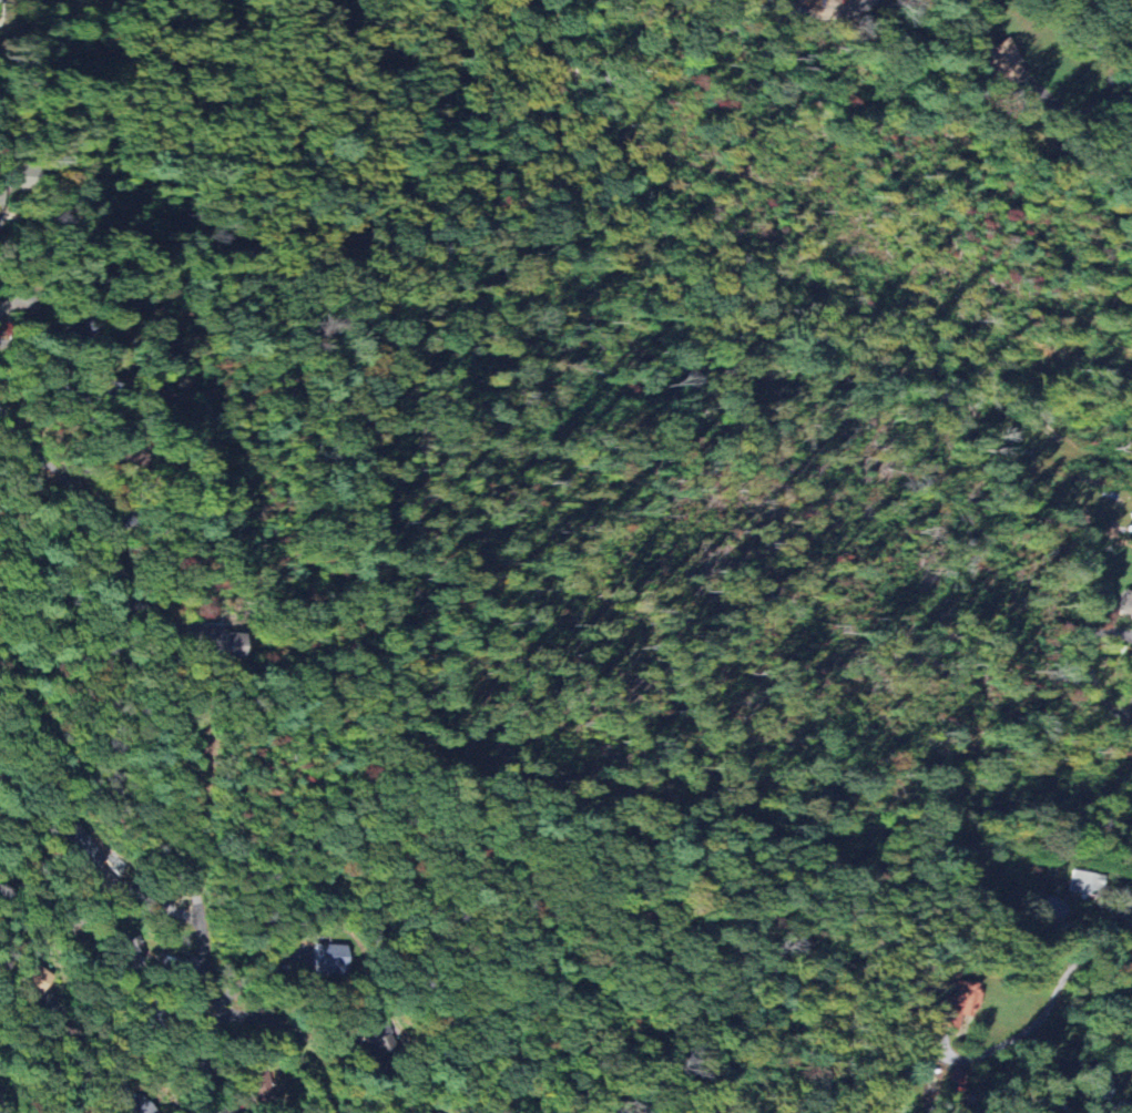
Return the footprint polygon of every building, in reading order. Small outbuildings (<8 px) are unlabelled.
[(984,50),(989,61),(982,64),(988,76),(996,73),(1003,88),(1026,78),(1019,63),(1021,62),(1011,38),(984,50)] [(1121,611),(1131,616),(1131,593),(1129,592),(1121,611)] [(243,655),(244,633),(218,632),(218,625),(182,624),(181,653),(243,655)] [(89,874),(106,861),(77,822),(60,835),(89,874)] [(1070,893),(1099,897),(1102,874),(1073,871),(1070,893)] [(1059,922),(1069,906),(1050,894),(1041,910),(1059,922)] [(346,945),(314,944),(313,974),(345,975),(346,945)] [(969,1073),(954,1070),(946,1104),(961,1107),(969,1073)] [(274,1104),(270,1076),(247,1079),(251,1107),(274,1104)] [(146,1095),(135,1102),(132,1096),(121,1102),(127,1112),(156,1112),(146,1095)]
